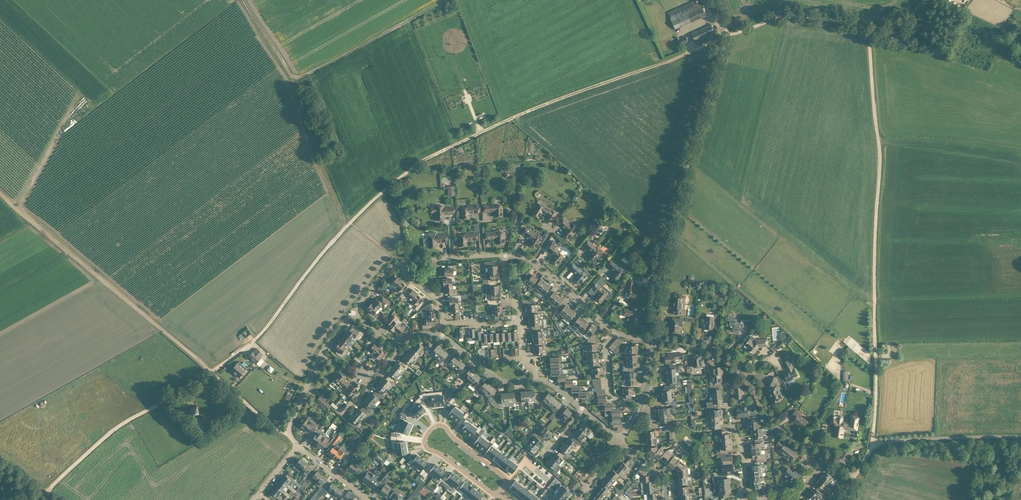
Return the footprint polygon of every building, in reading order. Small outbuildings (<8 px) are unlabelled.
[(684,5),(673,10),(681,26),(691,22),(684,5)] [(714,32),(711,25),(692,34),(695,41),(714,32)] [(681,45),(689,42),(686,36),(678,39),(681,45)] [(552,222),(557,213),(545,206),(544,207),(538,203),(532,214),(538,218),(542,212),(548,216),(546,218),(552,222)] [(443,205),(436,205),(436,207),(436,213),(437,220),(444,220),(444,215),(455,214),(454,207),(444,208),(443,208),(443,205)] [(469,213),(480,212),(480,205),(468,206),(469,207),(461,208),(462,219),(469,218),(469,213)] [(495,217),(503,216),(502,205),(495,206),(495,205),(484,205),(484,212),(495,211),(495,217)] [(568,239),(578,227),(572,222),(570,224),(564,219),(559,224),(566,230),(562,234),(568,239)] [(526,228),(524,227),(523,228),(523,230),(524,231),(522,234),(523,235),(524,234),(532,239),(529,244),(536,248),(541,238),(535,235),(536,234),(526,228)] [(429,237),(429,248),(437,248),(436,242),(447,242),(447,235),(436,235),(436,232),(429,232),(429,237)] [(497,244),(504,243),(504,232),(496,233),(496,232),(485,232),(486,239),(496,238),(497,244)] [(467,240),(478,240),(477,233),(466,234),(466,235),(459,235),(460,246),(467,246),(467,240)] [(588,240),(584,245),(592,252),(588,256),(594,261),(601,253),(595,247),(596,246),(588,240)] [(553,241),(546,249),(554,256),(551,260),(557,265),(564,257),(558,252),(559,251),(556,248),(558,245),(553,241)] [(617,281),(624,273),(619,268),(619,267),(611,260),(607,265),(615,272),(611,276),(617,281)] [(488,266),(489,273),(499,272),(498,272),(497,266),(492,266),(492,261),(484,261),(485,266),(488,266)] [(573,263),(569,268),(577,275),(573,279),(579,284),(586,276),(587,277),(590,274),(585,270),(582,273),(581,271),(582,270),(573,263)] [(444,269),(445,276),(453,275),(453,271),(457,271),(457,270),(456,265),(449,265),(449,268),(444,269)] [(499,279),(499,272),(489,273),(486,273),(486,280),(483,280),(483,283),(485,283),(493,283),(494,283),(494,280),(499,279)] [(455,275),(453,275),(445,276),(448,276),(448,279),(443,279),(443,286),(453,285),(452,285),(452,281),(455,281),(455,275)] [(526,275),(523,279),(524,280),(523,281),(530,287),(532,285),(536,280),(537,280),(538,279),(533,275),(531,277),(528,275),(528,276),(526,275)] [(387,285),(389,287),(392,284),(397,288),(396,289),(402,282),(403,281),(397,277),(394,281),(392,279),(387,285)] [(539,282),(537,280),(536,280),(532,285),(530,287),(535,291),(534,291),(534,292),(534,293),(534,294),(535,295),(538,292),(546,283),(541,279),(539,282)] [(627,298),(633,299),(638,299),(639,292),(634,291),(635,280),(628,279),(627,291),(628,291),(627,298)] [(407,286),(402,282),(396,289),(402,293),(399,296),(402,298),(406,292),(404,290),(407,286)] [(493,286),(493,283),(485,283),(486,293),(491,293),(500,292),(499,292),(498,286),(493,286)] [(549,292),(550,291),(548,289),(550,287),(546,283),(538,292),(545,298),(545,297),(549,292)] [(596,283),(591,288),(598,294),(594,298),(600,303),(605,297),(608,299),(612,294),(604,287),(603,288),(596,283)] [(453,289),(453,285),(443,286),(444,286),(445,293),(450,292),(450,296),(454,295),(457,295),(457,289),(453,289)] [(405,299),(410,304),(412,301),(417,295),(418,294),(413,289),(409,293),(407,291),(406,292),(402,298),(400,300),(403,302),(405,299)] [(551,304),(558,295),(554,291),(552,294),(549,292),(545,297),(545,298),(549,302),(551,304)] [(500,293),(500,292),(491,293),(491,300),(487,300),(488,303),(496,303),(495,303),(495,300),(500,299),(502,299),(501,293),(500,293)] [(462,301),(461,299),(467,298),(467,294),(457,295),(454,295),(454,298),(449,299),(449,306),(459,305),(459,301),(462,301)] [(423,299),(418,295),(417,295),(412,301),(417,306),(415,309),(417,311),(419,309),(422,305),(420,303),(423,299)] [(561,306),(563,304),(561,302),(563,299),(558,295),(551,304),(558,309),(561,306)] [(685,311),(687,295),(678,295),(678,297),(674,297),(672,314),(686,315),(685,315),(686,311),(685,311)] [(384,309),(390,302),(382,296),(379,300),(376,299),(372,304),(378,309),(379,310),(381,306),(384,309)] [(613,309),(618,303),(615,301),(610,307),(613,309)] [(372,304),(371,303),(367,309),(370,312),(368,314),(374,319),(377,315),(378,314),(375,312),(378,309),(372,304)] [(426,318),(435,318),(436,318),(435,311),(432,311),(432,305),(430,303),(422,308),(420,310),(421,312),(423,312),(426,311),(427,318),(426,318)] [(496,306),(496,303),(488,303),(489,303),(489,306),(493,306),(493,313),(503,312),(502,312),(502,305),(496,306)] [(460,309),(459,305),(449,306),(450,306),(451,312),(456,312),(456,315),(464,315),(463,309),(460,309)] [(564,308),(561,306),(558,309),(557,311),(556,311),(555,312),(560,317),(561,315),(563,317),(570,309),(566,305),(564,308)] [(575,313),(570,309),(563,317),(562,319),(568,325),(570,323),(575,317),(572,315),(575,313)] [(639,323),(640,312),(633,311),(633,310),(624,309),(623,316),(632,317),(632,322),(639,323)] [(530,314),(529,314),(529,320),(540,319),(540,314),(541,314),(541,310),(537,311),(537,310),(532,311),(530,311),(530,314)] [(387,320),(385,322),(390,325),(388,327),(393,331),(394,331),(399,324),(396,322),(398,319),(393,315),(391,314),(387,320)] [(705,329),(714,330),(714,324),(714,322),(719,323),(719,314),(715,314),(715,317),(706,316),(705,323),(704,323),(704,328),(705,329)] [(741,322),(737,322),(738,319),(735,319),(735,317),(728,316),(728,321),(729,321),(728,326),(731,327),(731,330),(734,331),(734,333),(737,333),(738,331),(739,331),(740,330),(743,330),(744,327),(748,327),(749,322),(749,321),(741,320),(741,322)] [(577,329),(584,320),(579,317),(577,319),(575,317),(570,323),(568,325),(567,326),(574,332),(575,330),(577,329)] [(435,325),(435,318),(426,318),(422,318),(423,329),(423,330),(430,330),(430,328),(430,325),(435,325)] [(684,319),(677,318),(672,318),(671,325),(671,327),(672,327),(671,332),(680,333),(680,328),(680,325),(683,326),(684,319)] [(544,328),(543,319),(540,319),(529,320),(529,326),(533,326),(533,329),(536,329),(540,328),(543,328),(544,328)] [(588,329),(590,326),(588,325),(588,324),(584,320),(577,329),(575,330),(582,336),(583,335),(585,333),(588,329)] [(399,324),(394,331),(399,335),(403,331),(405,333),(410,327),(405,324),(403,326),(399,324)] [(590,326),(588,329),(585,333),(589,337),(587,339),(588,342),(590,341),(596,336),(593,333),(596,329),(592,325),(590,326)] [(348,332),(347,332),(354,338),(355,338),(357,339),(357,340),(364,332),(360,329),(358,327),(356,330),(352,327),(351,326),(349,328),(350,329),(348,332)] [(457,337),(457,338),(463,338),(463,334),(466,334),(465,326),(461,326),(460,328),(460,329),(457,330),(457,333),(456,333),(456,337),(457,337)] [(475,337),(474,329),(471,329),(471,327),(470,326),(465,326),(466,334),(466,338),(469,337),(469,341),(475,340),(475,337)] [(533,332),(532,332),(533,338),(544,337),(548,337),(548,328),(546,328),(544,328),(543,328),(540,328),(536,329),(533,329),(533,332)] [(357,339),(355,338),(354,338),(347,332),(348,332),(347,331),(342,337),(349,342),(352,339),(354,341),(355,341),(357,339)] [(597,344),(596,336),(590,341),(588,342),(586,342),(587,344),(586,344),(586,348),(586,350),(594,350),(598,350),(597,344)] [(768,338),(756,340),(756,338),(753,336),(752,336),(750,339),(745,345),(749,348),(748,349),(754,354),(759,347),(769,346),(768,338)] [(347,346),(349,342),(342,337),(338,342),(339,343),(348,350),(350,348),(348,346),(347,346)] [(544,346),(544,340),(544,337),(533,338),(533,344),(536,343),(537,346),(544,346)] [(429,342),(425,346),(426,352),(429,355),(430,355),(431,353),(436,357),(442,350),(437,346),(435,347),(435,348),(434,348),(432,346),(433,345),(429,342)] [(336,345),(334,347),(335,348),(338,351),(336,354),(342,358),(349,351),(348,350),(339,343),(337,346),(336,345)] [(374,355),(380,348),(375,343),(371,347),(369,345),(367,348),(364,351),(366,353),(369,350),(374,355)] [(419,343),(416,347),(417,348),(415,350),(414,350),(412,348),(407,353),(415,360),(419,354),(421,356),(424,352),(424,347),(419,343)] [(546,355),(546,351),(546,349),(544,349),(544,346),(537,346),(533,346),(533,353),(537,352),(537,355),(546,355)] [(263,354),(257,348),(254,352),(253,351),(248,357),(256,364),(261,358),(261,357),(263,354)] [(385,352),(380,348),(374,355),(373,355),(378,359),(376,362),(380,365),(385,360),(381,357),(385,352)] [(448,358),(446,356),(447,354),(448,353),(446,351),(445,352),(442,350),(436,357),(441,361),(440,364),(442,366),(444,363),(448,358)] [(594,353),(594,350),(586,350),(585,350),(584,350),(583,351),(584,355),(585,357),(587,357),(587,359),(598,359),(598,353),(594,353)] [(634,355),(634,352),(626,352),(626,353),(626,352),(624,352),(624,356),(626,356),(626,358),(627,361),(638,361),(637,355),(634,355)] [(410,365),(415,360),(407,353),(403,358),(405,360),(406,361),(404,363),(403,363),(408,367),(414,372),(415,369),(413,366),(410,365)] [(675,359),(683,358),(683,353),(668,354),(668,357),(665,357),(666,364),(675,363),(675,359)] [(453,358),(452,358),(452,359),(449,357),(448,358),(444,363),(447,366),(449,364),(454,368),(460,360),(454,356),(453,358)] [(705,365),(704,360),(701,360),(700,356),(699,356),(694,357),(694,362),(695,367),(700,367),(701,367),(701,366),(705,366),(705,365)] [(598,367),(598,364),(598,359),(587,359),(588,368),(592,368),(595,368),(598,367)] [(713,368),(714,375),(722,374),(723,374),(723,367),(720,367),(709,359),(706,364),(712,368),(713,368)] [(463,367),(465,365),(460,360),(454,368),(459,372),(457,374),(460,376),(465,370),(463,368),(463,367)] [(783,374),(784,375),(781,377),(787,388),(790,386),(788,383),(788,381),(794,379),(798,376),(794,368),(792,364),(789,360),(783,363),(787,372),(783,374)] [(638,367),(638,361),(627,361),(627,364),(625,364),(623,366),(624,370),(627,370),(632,370),(635,370),(635,367),(638,367)] [(243,372),(246,368),(238,362),(231,371),(239,378),(243,372)] [(406,370),(408,367),(403,363),(402,362),(400,364),(399,363),(398,363),(396,362),(392,367),(400,373),(404,368),(406,370)] [(666,370),(667,376),(676,375),(676,372),(680,372),(679,366),(670,366),(670,369),(666,370)] [(390,375),(389,377),(395,382),(397,380),(395,378),(400,373),(392,367),(388,372),(390,374),(390,375)] [(595,368),(592,368),(592,377),(600,376),(600,373),(603,373),(603,367),(598,367),(595,368)] [(467,372),(465,370),(460,376),(462,378),(464,376),(469,380),(475,373),(470,369),(468,371),(467,372)] [(632,373),(632,370),(627,370),(624,370),(625,379),(636,379),(635,373),(632,373)] [(332,382),(337,387),(340,384),(345,378),(345,377),(345,376),(342,373),(341,374),(340,373),(336,377),(335,377),(334,379),(334,380),(332,382)] [(475,389),(480,383),(478,381),(478,380),(479,380),(479,379),(480,378),(475,373),(469,380),(467,383),(472,387),(475,389)] [(722,381),(722,374),(714,375),(710,375),(710,378),(713,378),(713,386),(714,386),(721,385),(721,382),(722,381)] [(681,375),(676,375),(667,376),(667,380),(666,380),(666,383),(671,382),(671,385),(676,385),(681,385),(680,378),(681,378),(681,375)] [(386,379),(384,377),(379,382),(387,388),(391,383),(393,385),(395,382),(389,377),(387,379),(386,379)] [(778,383),(776,381),(774,377),(766,381),(770,387),(771,387),(772,389),(767,392),(773,403),(784,397),(778,386),(776,387),(774,385),(778,383)] [(350,383),(345,378),(340,384),(337,387),(336,388),(341,392),(340,394),(343,396),(344,395),(346,392),(349,388),(347,387),(350,383)] [(636,385),(636,379),(625,379),(622,380),(622,386),(623,386),(623,388),(625,388),(633,388),(633,385),(636,385)] [(378,390),(376,393),(382,398),(385,395),(383,394),(387,388),(379,382),(375,388),(377,389),(377,390),(378,390)] [(480,383),(475,389),(477,391),(477,392),(482,396),(484,393),(490,386),(485,382),(484,384),(483,383),(483,384),(482,384),(480,383)] [(742,387),(735,388),(736,399),(738,399),(738,400),(737,400),(737,404),(741,404),(740,398),(744,398),(744,393),(744,390),(749,390),(744,383),(741,383),(742,387)] [(352,385),(349,388),(346,392),(344,395),(347,398),(346,399),(349,401),(352,397),(352,396),(357,390),(352,385)] [(676,391),(676,385),(671,385),(664,386),(665,389),(661,389),(662,396),(672,395),(671,392),(676,391)] [(494,393),(494,392),(496,390),(490,386),(484,393),(489,397),(488,400),(490,402),(495,396),(496,396),(493,394),(494,393)] [(723,393),(722,393),(721,389),(714,390),(714,386),(713,386),(707,387),(707,391),(707,393),(710,392),(710,394),(713,393),(713,397),(722,396),(722,395),(723,395),(723,393)] [(634,394),(633,388),(625,388),(623,388),(622,388),(623,397),(623,400),(624,401),(630,400),(630,397),(630,394),(634,394)] [(524,392),(524,390),(521,390),(521,392),(521,394),(521,395),(520,396),(518,396),(518,404),(522,404),(521,401),(528,401),(527,391),(524,392)] [(291,400),(294,393),(289,391),(285,398),(291,400)] [(535,400),(535,403),(538,403),(538,394),(535,395),(535,394),(534,393),(534,391),(527,391),(528,401),(535,400)] [(580,392),(574,392),(577,395),(578,394),(578,398),(582,398),(582,400),(593,399),(593,396),(592,396),(590,395),(589,396),(587,396),(586,391),(583,391),(580,392)] [(425,392),(422,394),(424,399),(428,398),(427,397),(430,397),(432,406),(438,406),(436,392),(426,393),(425,392)] [(373,394),(371,393),(367,398),(374,404),(378,399),(380,401),(382,398),(376,393),(374,395),(373,394)] [(490,402),(490,403),(496,408),(499,407),(498,406),(502,406),(501,403),(508,403),(507,393),(500,394),(501,396),(501,397),(500,398),(498,398),(495,396),(490,402)] [(514,393),(507,393),(508,403),(508,406),(515,406),(515,405),(518,404),(518,396),(515,396),(515,395),(514,395),(514,393)] [(548,393),(546,396),(545,396),(538,394),(538,403),(540,402),(543,405),(545,403),(550,407),(556,400),(548,393)] [(420,397),(412,403),(421,414),(426,410),(419,403),(421,401),(424,399),(422,394),(419,395),(420,397)] [(672,395),(662,396),(662,402),(668,402),(669,404),(666,405),(672,404),(677,404),(677,400),(677,398),(675,398),(672,398),(672,395)] [(714,401),(707,401),(708,408),(718,407),(719,407),(719,403),(723,403),(722,396),(713,397),(714,401)] [(317,400),(323,405),(325,403),(328,405),(325,408),(329,411),(331,408),(323,400),(319,397),(317,400)] [(365,406),(363,408),(370,413),(372,411),(370,409),(374,404),(367,398),(362,403),(364,405),(365,405),(365,406)] [(556,400),(550,407),(555,411),(553,413),(556,416),(561,409),(559,407),(559,406),(560,406),(561,404),(556,400)] [(404,408),(402,411),(406,415),(409,412),(410,411),(416,418),(421,414),(412,403),(405,409),(404,408)] [(199,412),(197,405),(191,407),(193,414),(199,412)] [(455,405),(448,415),(453,418),(460,409),(455,405)] [(748,405),(742,405),(741,405),(741,406),(742,406),(742,408),(737,409),(738,417),(749,416),(748,405)] [(719,410),(718,407),(708,408),(706,408),(706,410),(707,410),(708,413),(711,413),(711,417),(722,416),(722,409),(719,410)] [(371,415),(370,413),(363,408),(361,410),(360,409),(360,410),(358,408),(354,413),(361,419),(364,416),(367,419),(371,415)] [(565,420),(571,413),(566,408),(565,410),(564,410),(563,411),(561,409),(556,416),(558,418),(560,416),(565,420)] [(460,409),(453,418),(457,422),(464,412),(460,409)] [(808,422),(804,419),(800,416),(801,415),(796,410),(792,415),(796,418),(794,421),(803,428),(808,422)] [(401,415),(397,423),(410,429),(412,424),(403,420),(404,418),(406,415),(402,411),(400,414),(401,415)] [(349,422),(349,423),(357,429),(359,426),(357,424),(361,419),(354,413),(350,418),(352,420),(351,420),(352,420),(352,421),(351,423),(349,422)] [(669,418),(669,414),(660,415),(660,422),(668,421),(668,422),(674,422),(674,419),(671,420),(671,418),(669,418)] [(623,416),(623,415),(612,416),(608,416),(611,425),(613,425),(621,424),(620,418),(622,418),(623,416)] [(709,427),(705,427),(706,430),(710,430),(716,429),(720,429),(720,426),(720,424),(723,424),(722,416),(711,417),(712,421),(710,422),(711,425),(709,425),(709,427)] [(851,423),(843,422),(843,418),(843,416),(841,416),(839,416),(838,417),(835,416),(833,418),(834,418),(831,422),(834,425),(835,424),(837,426),(836,431),(835,431),(834,436),(842,438),(844,428),(857,430),(859,417),(852,416),(851,423)] [(465,425),(462,430),(466,433),(474,422),(467,417),(466,419),(462,423),(465,425)] [(213,428),(206,418),(195,426),(202,436),(213,428)] [(305,421),(301,427),(308,432),(310,430),(313,432),(314,430),(315,429),(318,425),(312,420),(311,421),(307,418),(305,421)] [(747,430),(751,430),(759,429),(759,421),(758,421),(758,418),(750,419),(750,423),(747,424),(747,430)] [(314,437),(311,441),(316,444),(321,439),(323,436),(324,434),(319,430),(324,424),(320,422),(318,425),(315,429),(314,430),(318,432),(314,437)] [(474,422),(466,433),(470,437),(475,431),(478,433),(482,428),(479,426),(478,427),(474,424),(475,423),(474,422)] [(395,429),(393,432),(397,433),(398,431),(407,435),(410,429),(397,423),(394,429),(395,429)] [(582,423),(578,429),(585,435),(588,437),(592,432),(594,433),(596,431),(587,423),(585,426),(582,423)] [(537,429),(535,432),(541,437),(543,435),(546,437),(551,432),(547,429),(544,426),(539,431),(537,429)] [(338,428),(328,441),(331,443),(337,434),(338,433),(341,430),(338,428)] [(481,435),(474,444),(478,447),(486,437),(482,434),(484,430),(482,428),(478,433),(481,435)] [(763,428),(759,429),(751,430),(751,436),(755,436),(755,440),(757,440),(763,439),(763,436),(764,436),(763,428)] [(581,440),(585,435),(578,429),(576,431),(575,430),(573,433),(577,436),(574,439),(580,443),(581,444),(583,441),(581,440)] [(719,431),(719,438),(718,438),(719,442),(723,442),(732,441),(731,434),(726,434),(726,431),(719,431)] [(533,432),(528,439),(531,441),(531,442),(538,448),(542,442),(539,440),(541,437),(535,432),(534,433),(533,432)] [(337,434),(331,443),(334,445),(336,442),(336,443),(342,436),(338,433),(337,434)] [(316,444),(316,445),(318,447),(319,446),(322,448),(325,444),(326,443),(325,442),(327,440),(323,436),(321,439),(316,444)] [(391,436),(390,439),(392,439),(392,442),(391,442),(392,449),(406,447),(405,441),(397,443),(396,440),(397,436),(391,436)] [(486,437),(478,447),(483,451),(490,442),(492,444),(496,439),(493,437),(490,441),(486,438),(486,437)] [(580,443),(574,439),(573,438),(571,440),(569,438),(564,443),(572,449),(576,444),(578,446),(580,443)] [(524,445),(522,447),(529,453),(531,450),(534,453),(538,448),(531,442),(531,441),(528,439),(524,444),(524,445)] [(764,439),(763,439),(757,440),(757,443),(752,444),(752,451),(761,451),(765,450),(764,439)] [(733,449),(732,441),(723,442),(723,446),(720,446),(721,450),(717,450),(717,454),(725,453),(728,453),(728,449),(733,449)] [(780,445),(778,447),(781,450),(784,452),(782,454),(787,459),(790,456),(793,459),(798,452),(793,448),(792,450),(785,445),(786,444),(783,441),(780,445)] [(346,450),(344,452),(345,452),(348,455),(355,445),(351,442),(346,450)] [(568,454),(572,449),(564,443),(560,449),(563,451),(561,454),(567,458),(567,459),(570,456),(568,454)] [(492,444),(486,453),(490,456),(497,447),(492,444)] [(331,449),(328,453),(331,455),(330,455),(330,457),(332,458),(340,449),(335,445),(333,448),(332,448),(331,449)] [(353,450),(349,455),(352,458),(360,447),(357,445),(353,450)] [(340,449),(332,458),(335,460),(336,460),(336,459),(338,461),(341,457),(343,455),(342,455),(344,452),(346,450),(341,446),(340,449)] [(497,447),(490,456),(494,460),(501,451),(497,447)] [(659,450),(659,449),(656,447),(647,448),(648,452),(651,455),(650,456),(653,458),(654,457),(659,450)] [(665,452),(660,448),(659,449),(659,450),(654,457),(656,458),(657,457),(660,459),(665,452)] [(501,451),(494,460),(499,463),(504,456),(500,453),(501,451)] [(666,464),(667,463),(672,457),(671,456),(671,455),(666,451),(665,452),(660,459),(662,461),(663,460),(665,462),(665,463),(665,464),(666,464)] [(762,454),(761,451),(752,451),(753,459),(759,458),(759,462),(765,461),(766,461),(765,454),(762,454)] [(567,458),(561,454),(560,453),(558,455),(555,453),(551,458),(558,464),(560,466),(564,461),(567,458)] [(726,456),(725,453),(717,454),(717,459),(721,459),(722,464),(732,463),(733,463),(732,456),(726,456)] [(410,458),(407,463),(410,465),(411,463),(416,466),(414,468),(415,468),(422,458),(417,455),(413,461),(410,458)] [(679,461),(680,460),(681,459),(676,455),(674,457),(673,458),(672,457),(667,463),(668,464),(667,465),(669,467),(670,466),(673,468),(679,461)] [(504,456),(499,463),(503,466),(510,457),(509,457),(508,459),(504,456)] [(510,457),(503,466),(507,469),(514,461),(510,457)] [(422,458),(415,468),(419,471),(426,462),(422,458)] [(558,464),(551,458),(546,463),(548,465),(547,467),(546,467),(554,474),(554,473),(555,471),(557,473),(561,467),(560,466),(558,464)] [(296,464),(293,467),(299,472),(300,470),(306,463),(300,459),(296,463),(296,464)] [(361,473),(365,467),(355,459),(348,468),(354,473),(357,470),(361,473)] [(633,465),(635,463),(630,459),(625,464),(624,462),(620,467),(627,473),(631,468),(628,466),(631,463),(633,465)] [(679,471),(688,467),(680,460),(679,461),(673,468),(675,470),(676,469),(679,471)] [(514,461),(507,469),(512,473),(518,464),(514,461)] [(751,466),(752,474),(763,473),(762,468),(765,467),(765,461),(759,462),(755,462),(756,462),(757,467),(756,467),(755,466),(751,466)] [(306,464),(306,463),(300,470),(304,473),(302,475),(304,477),(307,473),(308,472),(312,468),(309,466),(309,465),(307,463),(306,464)] [(728,471),(735,470),(734,466),(733,466),(733,463),(732,463),(722,464),(722,470),(719,470),(719,476),(723,475),(728,475),(728,471)] [(435,464),(429,472),(434,475),(431,478),(432,478),(440,467),(435,464)] [(440,467),(432,478),(439,484),(442,480),(441,480),(443,479),(440,477),(444,471),(440,467)] [(620,467),(616,472),(620,475),(623,478),(627,473),(620,467)] [(688,474),(688,467),(679,471),(679,475),(678,475),(678,478),(687,477),(690,477),(691,477),(690,473),(688,474)] [(650,481),(650,475),(647,476),(647,473),(642,468),(638,473),(641,476),(641,482),(644,482),(650,482),(650,481)] [(795,481),(800,475),(795,470),(794,472),(788,468),(782,475),(790,481),(792,479),(795,481)] [(579,469),(574,475),(581,481),(586,475),(579,469)] [(616,472),(613,469),(609,474),(616,480),(620,475),(616,472)] [(365,475),(362,479),(368,483),(373,477),(378,471),(375,470),(373,473),(369,470),(367,473),(365,475)] [(315,479),(317,481),(322,476),(317,471),(312,477),(310,480),(312,482),(315,479)] [(379,482),(375,479),(378,476),(377,476),(380,473),(378,471),(373,477),(368,483),(374,488),(379,482)] [(383,482),(386,478),(388,474),(386,472),(380,480),(383,482)] [(443,479),(441,480),(442,480),(449,486),(457,476),(452,472),(448,478),(445,476),(443,479)] [(763,480),(763,473),(752,474),(752,477),(754,477),(754,481),(761,480),(763,480)] [(834,479),(829,475),(827,473),(825,476),(823,474),(819,479),(826,484),(828,482),(830,484),(831,483),(834,479)] [(287,474),(281,482),(286,486),(294,493),(297,491),(292,487),(294,484),(292,482),(294,480),(293,479),(287,474)] [(616,480),(609,474),(606,479),(613,484),(616,480)] [(730,481),(730,478),(724,479),(723,475),(719,476),(714,476),(715,483),(714,483),(714,487),(720,487),(731,486),(731,481),(730,481)] [(327,480),(322,476),(317,481),(315,484),(319,488),(322,485),(327,480)] [(457,476),(449,486),(454,490),(456,488),(455,487),(457,485),(461,479),(457,476)] [(691,485),(690,477),(687,477),(678,478),(678,481),(677,481),(677,484),(686,484),(686,485),(691,485)] [(389,485),(386,483),(389,480),(386,478),(383,482),(378,487),(381,490),(380,492),(385,496),(389,491),(392,487),(389,485)] [(576,479),(570,486),(574,490),(580,483),(576,479)] [(609,489),(613,484),(606,479),(602,484),(604,486),(609,489)] [(826,484),(819,479),(816,483),(820,487),(818,489),(822,492),(823,493),(826,488),(825,487),(826,484)] [(511,484),(508,488),(512,491),(512,490),(514,491),(521,483),(520,483),(516,480),(512,485),(511,484)] [(756,491),(765,490),(765,484),(761,484),(761,480),(754,481),(750,481),(751,489),(757,488),(757,491),(756,491)] [(283,489),(286,486),(281,482),(276,487),(281,491),(286,496),(289,498),(288,498),(290,499),(292,496),(283,489)] [(465,482),(459,489),(464,492),(462,494),(463,494),(469,485),(465,482)] [(324,493),(323,494),(325,496),(327,493),(330,495),(337,487),(332,483),(329,487),(327,488),(328,489),(325,491),(324,492),(324,493)] [(415,496),(416,497),(421,490),(429,495),(431,491),(419,483),(407,499),(412,499),(415,496)] [(521,483),(514,491),(518,495),(525,486),(521,483)] [(560,484),(557,488),(566,496),(570,492),(560,484)] [(454,490),(451,493),(454,495),(459,489),(459,488),(460,487),(457,485),(455,487),(456,488),(454,490)] [(469,485),(463,494),(467,497),(474,489),(469,485)] [(525,486),(518,495),(523,498),(529,489),(528,491),(524,488),(525,486)] [(604,486),(601,490),(608,496),(612,491),(611,491),(604,486)] [(719,491),(719,498),(729,497),(728,493),(731,493),(731,490),(731,486),(720,487),(720,491),(719,491)] [(281,491),(276,487),(271,493),(280,499),(281,499),(282,499),(279,496),(278,497),(277,496),(281,491)] [(342,491),(337,487),(330,495),(333,497),(335,499),(337,496),(337,497),(339,495),(342,491)] [(315,499),(322,490),(319,488),(314,494),(312,497),(315,499)] [(554,493),(563,499),(566,496),(557,488),(557,489),(559,491),(556,494),(554,493)] [(467,497),(468,497),(471,499),(472,499),(478,492),(474,489),(467,497)] [(523,498),(525,499),(528,499),(534,493),(529,489),(523,498)] [(808,499),(817,499),(819,496),(821,498),(823,495),(817,489),(814,492),(811,489),(807,494),(810,496),(807,499),(808,499)] [(324,492),(322,490),(315,499),(316,499),(318,499),(324,493),(324,492)] [(344,496),(349,499),(354,499),(350,497),(353,494),(349,490),(344,496)] [(402,498),(397,494),(398,493),(394,490),(388,498),(391,499),(400,499),(402,498)] [(601,490),(597,495),(603,499),(604,499),(608,496),(601,490)] [(472,499),(479,499),(480,498),(481,499),(483,497),(482,496),(482,495),(478,492),(472,499)]
